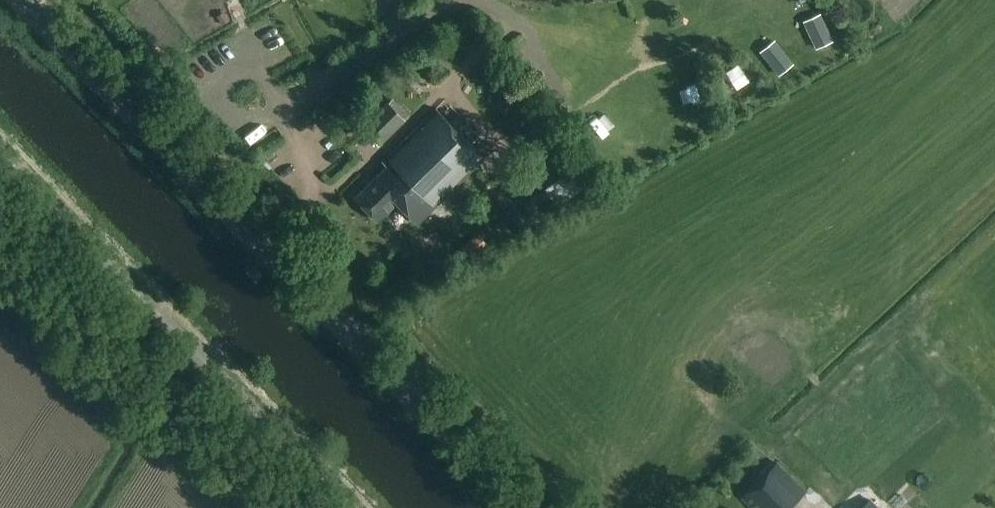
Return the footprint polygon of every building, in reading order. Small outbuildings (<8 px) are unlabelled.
[(833,41),(820,13),(803,21),(816,49),(833,41)] [(793,63),(774,40),(760,51),(779,75),(793,63)] [(397,103),(393,106),(389,102),(364,125),(383,145),(407,122),(404,119),(408,115),(397,103)] [(449,124),(438,112),(434,108),(381,161),(385,165),(353,197),(379,223),(397,205),(419,227),(486,160),(470,145),(480,135),(459,114),(449,124)] [(576,165),(543,189),(556,206),(589,182),(576,165)] [(479,235),(463,247),(472,259),(488,247),(479,235)] [(808,492),(779,463),(743,497),(754,507),(792,507),(808,492)] [(858,488),(838,507),(879,507),(858,488)]
